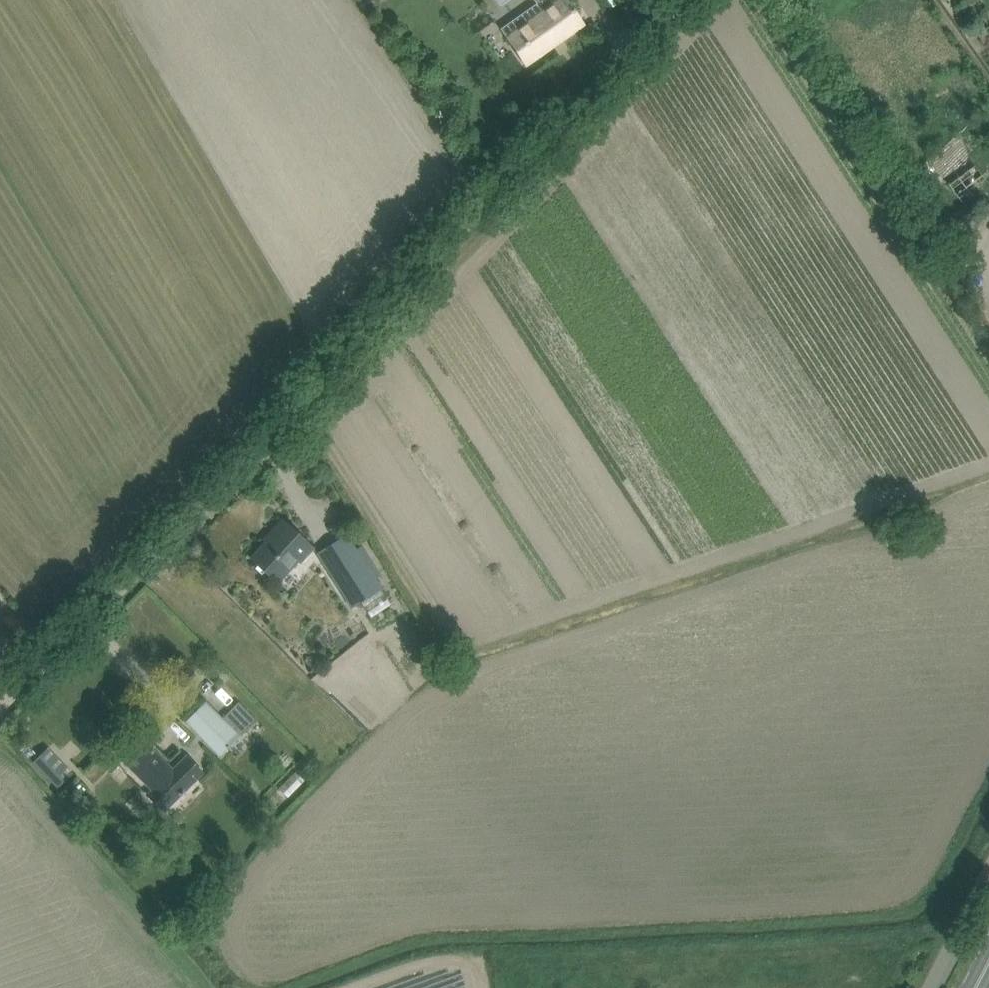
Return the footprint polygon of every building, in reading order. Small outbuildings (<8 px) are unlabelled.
[(506,39),(525,66),(534,60),(583,25),(571,8),(565,0),(560,0),(506,39)] [(985,178),(962,149),(936,169),(959,199),(985,178)] [(313,549),(283,521),(270,535),(273,538),(268,544),(267,542),(251,560),(277,584),(298,561),(300,562),(313,549)] [(362,546),(356,550),(347,536),(317,555),(328,572),(352,610),(381,591),(375,582),(382,577),(362,546)] [(238,702),(223,718),(206,702),(186,722),(220,757),(256,720),(238,702)] [(202,774),(187,758),(172,771),(142,740),(122,760),(153,791),(148,796),(164,812),(202,774)] [(33,764),(53,786),(65,775),(45,753),(33,764)] [(304,758),(298,764),(308,774),(314,767),(304,758)] [(76,797),(75,815),(93,815),(93,801),(88,801),(88,797),(76,797)]
